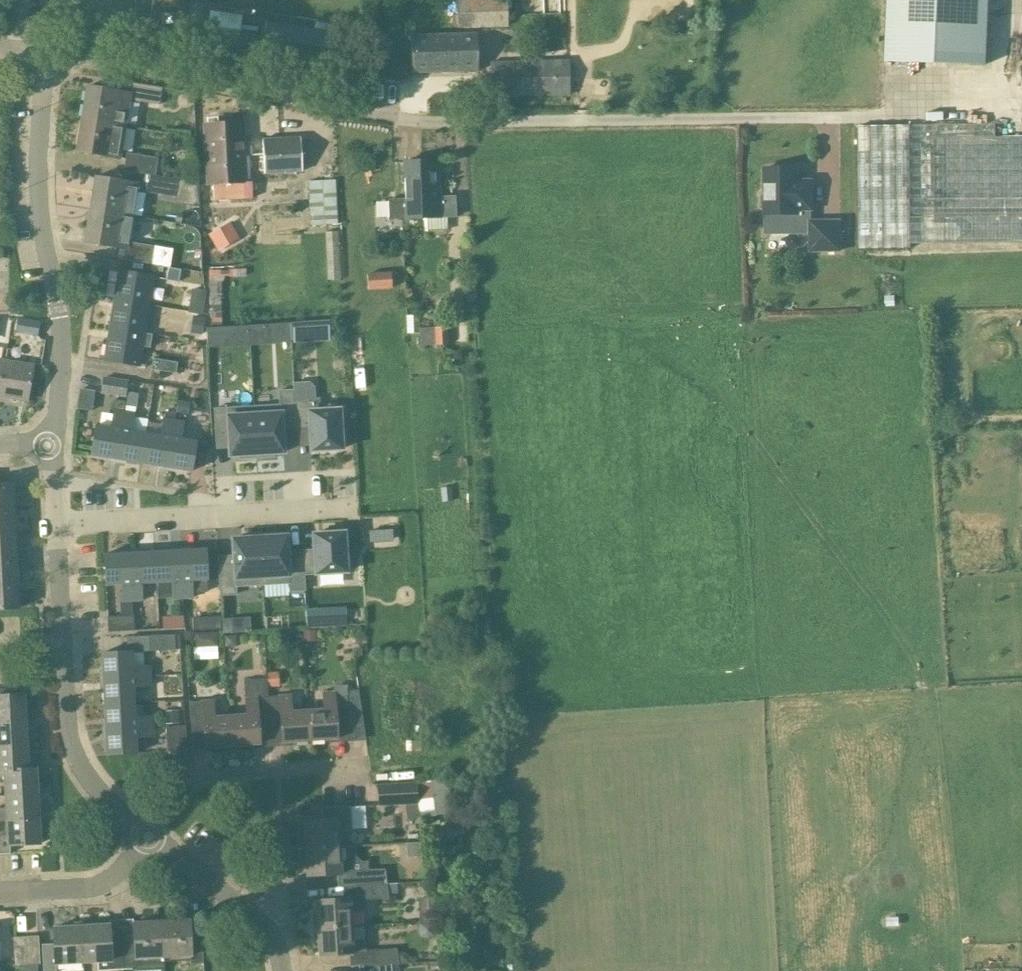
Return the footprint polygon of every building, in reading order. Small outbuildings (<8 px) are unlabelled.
[(508,27),(507,0),(457,0),(458,28),(508,27)] [(989,0),(889,0),(886,60),(987,64),(989,0)] [(209,9),(205,42),(238,47),(242,14),(209,9)] [(329,32),(267,23),(262,55),(324,64),(329,32)] [(476,70),(475,34),(412,36),(414,72),(476,70)] [(570,95),(569,59),(491,61),(492,97),(570,95)] [(87,85),(82,118),(125,125),(129,98),(159,103),(162,87),(130,82),(128,92),(87,85)] [(119,158),(125,125),(82,118),(76,151),(119,158)] [(205,152),(250,150),(250,144),(243,145),(242,122),(204,124),(205,152)] [(1021,245),(1021,136),(996,137),(996,123),(859,125),(861,249),(1021,245)] [(302,171),(300,137),(262,139),(264,173),(302,171)] [(250,150),(205,152),(207,184),(213,183),(213,200),(252,198),(251,182),(245,182),(244,155),(250,155),(250,150)] [(123,170),(145,173),(154,175),(157,157),(126,152),(123,170)] [(439,160),(422,161),(424,218),(456,217),(456,197),(441,197),(439,160)] [(424,218),(422,161),(405,162),(406,199),(390,199),(391,219),(424,218)] [(798,167),(766,168),(767,195),(763,195),(763,209),(767,209),(767,213),(799,213),(799,208),(813,208),(812,180),(798,181),(798,167)] [(176,178),(154,175),(145,173),(142,191),(173,196),(176,178)] [(94,177),(89,210),(132,216),(137,183),(94,177)] [(337,224),(336,178),(309,179),(310,224),(337,224)] [(128,241),(132,216),(89,210),(84,241),(120,247),(118,258),(152,263),(154,246),(128,241)] [(231,220),(209,231),(217,248),(240,238),(231,220)] [(840,222),(808,222),(808,254),(840,254),(840,222)] [(184,270),(166,267),(164,278),(182,281),(184,270)] [(106,295),(113,296),(117,270),(110,269),(106,295)] [(119,270),(114,300),(149,305),(154,276),(119,270)] [(391,272),(367,274),(368,290),(392,288),(391,272)] [(144,335),(149,305),(114,300),(109,330),(144,335)] [(38,333),(40,320),(19,317),(17,330),(38,333)] [(290,324),(290,323),(274,324),(275,340),(291,339),(290,324)] [(310,323),(290,324),(291,339),(291,340),(311,339),(310,323)] [(448,344),(447,326),(420,327),(421,345),(448,344)] [(206,327),(207,344),(224,343),(223,327),(206,327)] [(150,336),(144,335),(109,330),(105,359),(139,365),(142,348),(148,349),(150,336)] [(363,333),(351,334),(354,389),(367,388),(363,333)] [(4,357),(0,384),(0,394),(27,399),(33,362),(4,357)] [(151,369),(176,373),(178,362),(153,358),(151,369)] [(125,397),(127,381),(103,378),(101,394),(125,397)] [(280,401),(253,402),(256,454),(274,452),(274,449),(283,448),(282,425),(296,424),(294,386),(279,387),(280,401)] [(80,406),(92,406),(93,388),(80,388),(80,406)] [(136,408),(138,394),(127,392),(125,406),(136,408)] [(294,396),(296,424),(310,423),(311,447),(342,445),(340,405),(320,406),(319,395),(294,396)] [(90,455),(115,459),(123,411),(124,401),(115,400),(110,427),(95,424),(90,455)] [(239,455),(256,454),(253,402),(214,405),(216,433),(228,432),(229,452),(238,451),(239,455)] [(133,412),(123,411),(115,459),(140,463),(145,432),(130,429),(133,412)] [(140,463),(166,467),(173,419),(163,417),(160,434),(145,432),(140,463)] [(183,420),(173,419),(166,467),(191,471),(196,439),(181,437),(183,420)] [(12,508),(11,482),(0,483),(0,509),(12,508)] [(12,508),(0,509),(0,533),(14,532),(12,508)] [(15,556),(14,532),(0,533),(0,557),(15,556)] [(346,556),(345,532),(313,534),(314,550),(302,551),(304,574),(347,572),(347,570),(351,569),(350,555),(346,556)] [(235,590),(262,589),(259,537),(242,538),(242,542),(232,543),(234,566),(219,567),(221,599),(236,598),(235,590)] [(259,537),(262,589),(289,587),(289,595),(305,595),(303,563),(288,563),(287,540),(277,540),(277,537),(259,537)] [(183,598),(193,598),(209,597),(207,579),(206,549),(180,550),(183,598)] [(155,552),(156,582),(157,600),(183,598),(180,550),(155,552)] [(155,552),(129,553),(132,601),(142,601),(141,583),(156,582),(155,552)] [(132,601),(129,553),(104,555),(105,585),(121,584),(122,602),(132,601)] [(16,566),(15,556),(0,557),(0,582),(17,581),(17,580),(22,580),(21,566),(16,566)] [(17,581),(0,582),(0,607),(18,606),(17,581)] [(307,628),(347,625),(346,613),(306,616),(307,628)] [(185,627),(184,614),(162,615),(163,628),(185,627)] [(220,628),(219,615),(193,616),(194,629),(220,628)] [(251,629),(250,615),(223,617),(224,631),(251,629)] [(107,617),(108,632),(134,630),(133,616),(107,617)] [(218,645),(218,630),(195,630),(195,645),(218,645)] [(176,649),(175,634),(149,635),(150,650),(176,649)] [(101,653),(103,678),(150,676),(150,665),(131,666),(130,651),(101,653)] [(104,704),(133,702),(132,686),(151,685),(150,676),(103,678),(104,704)] [(246,714),(231,715),(233,745),(259,743),(258,726),(270,725),(268,696),(266,679),(244,681),(246,714)] [(324,708),(308,709),(310,740),(337,737),(336,726),(363,724),(357,689),(346,690),(345,685),(333,686),(334,691),(323,692),(324,708)] [(24,719),(23,694),(0,695),(0,721),(24,719)] [(282,742),(310,740),(308,709),(292,711),(290,694),(268,696),(270,725),(281,724),(282,742)] [(204,748),(233,745),(231,715),(214,717),(212,700),(189,702),(191,731),(203,730),(204,748)] [(104,704),(105,729),(153,727),(152,716),(134,717),(133,702),(104,704)] [(25,745),(24,719),(0,721),(0,747),(25,745)] [(167,751),(187,750),(185,725),(166,726),(167,751)] [(153,727),(105,729),(107,755),(136,753),(135,737),(153,736),(153,727)] [(5,769),(26,767),(25,745),(0,747),(0,769),(5,769)] [(0,769),(0,782),(6,782),(6,794),(36,792),(35,767),(26,767),(5,769),(0,769)] [(379,803),(415,801),(413,779),(377,781),(379,803)] [(38,817),(36,792),(6,794),(7,807),(0,807),(0,819),(38,817)] [(304,832),(299,833),(300,847),(305,846),(305,847),(339,845),(338,829),(351,828),(350,805),(322,807),(322,819),(303,820),(304,832)] [(38,817),(0,819),(0,853),(9,852),(9,844),(39,843),(38,817)] [(305,849),(300,849),(301,863),(306,863),(307,875),(337,873),(354,872),(353,860),(340,861),(339,845),(305,847),(305,849)] [(366,884),(386,882),(384,869),(367,870),(359,870),(360,884),(366,884)] [(388,893),(387,883),(386,882),(366,884),(367,899),(389,898),(388,893)] [(317,911),(313,914),(313,922),(318,924),(318,927),(352,925),(351,909),(364,908),(364,899),(363,896),(346,897),(316,899),(317,911)] [(436,934),(434,897),(419,897),(420,934),(436,934)] [(160,921),(163,957),(191,956),(192,964),(203,963),(201,928),(190,929),(189,919),(160,921)] [(121,930),(124,969),(163,967),(163,957),(160,921),(133,923),(134,929),(121,930)] [(109,924),(80,926),(82,962),(98,961),(98,970),(124,969),(121,930),(109,930),(109,924)] [(318,929),(314,931),(314,940),(319,942),(319,954),(366,951),(366,940),(353,941),(352,925),(318,927),(318,929)] [(80,926),(53,928),(54,943),(42,943),(44,970),(56,970),(56,963),(82,962),(80,926)] [(40,963),(38,935),(25,936),(25,945),(14,946),(15,964),(27,964),(40,963)] [(373,949),(374,962),(374,964),(391,962),(391,963),(399,963),(397,947),(373,949)] [(391,963),(391,962),(374,964),(374,962),(358,963),(359,970),(391,970),(391,963)]
